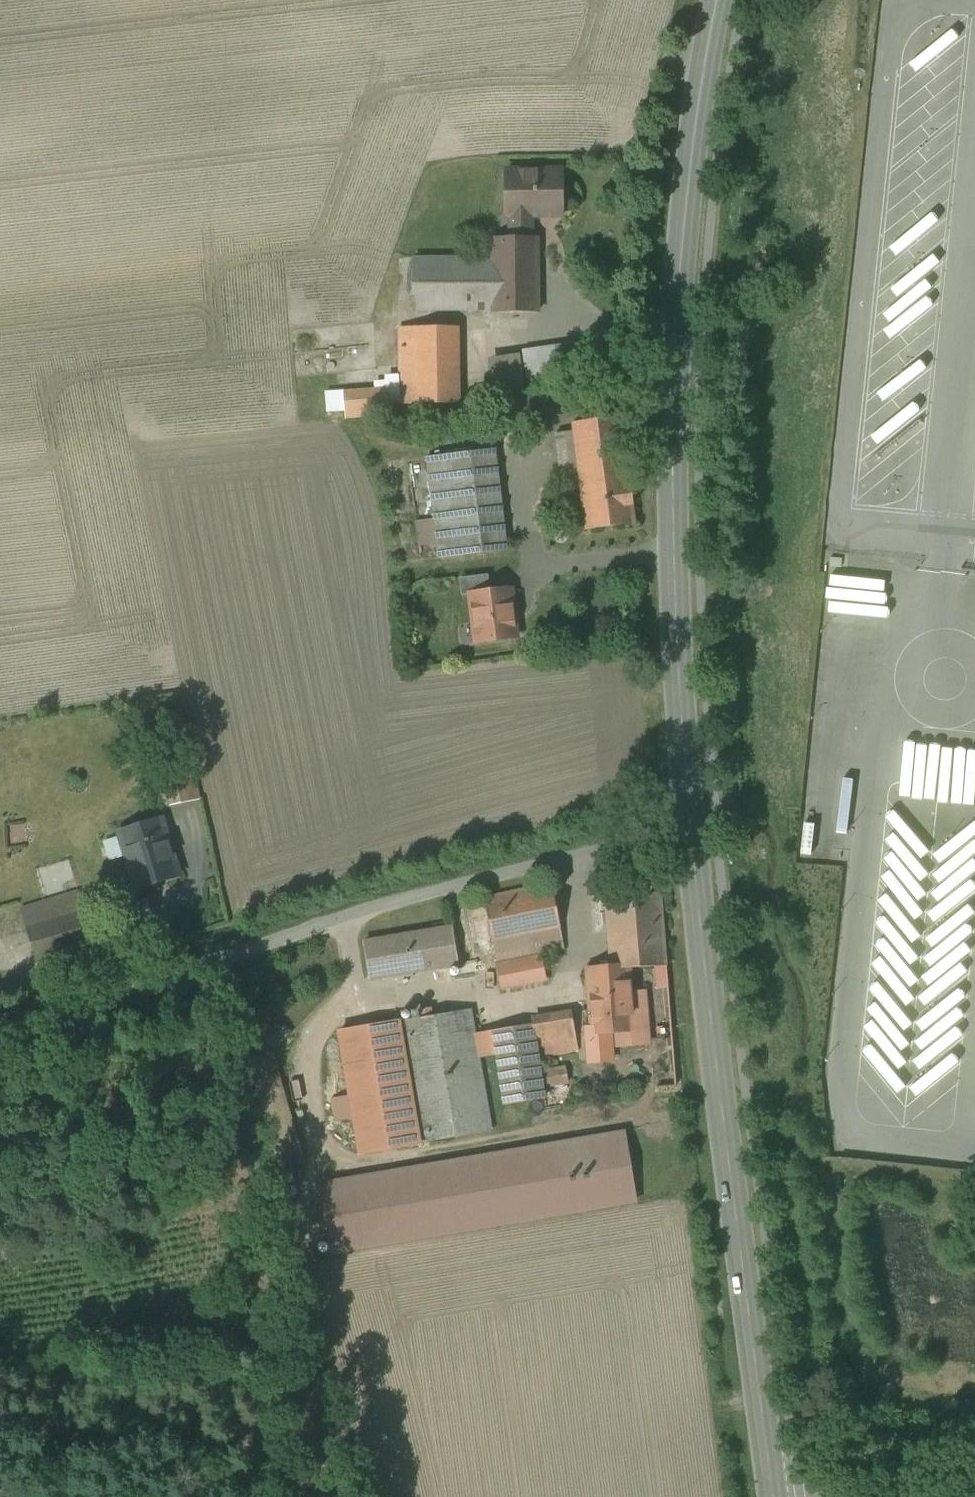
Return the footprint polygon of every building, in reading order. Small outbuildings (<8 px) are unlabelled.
[(563,170),(506,170),(507,215),(511,215),(531,215),(563,215),(563,170)] [(531,215),(511,215),(512,239),(532,239),(531,215)] [(512,239),(493,239),(494,258),(494,309),(494,312),(538,312),(538,239),(532,239),(512,239)] [(494,258),(413,259),(413,309),(494,309),(494,258)] [(458,327),(400,327),(401,403),(459,403),(458,327)] [(555,345),(523,350),(527,377),(559,372),(555,345)] [(493,392),(523,388),(518,354),(489,358),(493,392)] [(387,388),(344,392),(346,417),(389,414),(387,388)] [(623,417),(573,423),(574,431),(556,433),(561,478),(579,475),(629,469),(623,417)] [(495,449),(428,457),(440,557),(507,549),(495,449)] [(629,469),(579,475),(586,529),(636,523),(629,469)] [(511,589),(471,594),(477,641),(517,636),(515,622),(517,622),(517,620),(515,620),(513,605),(515,605),(514,603),(513,603),(511,589)] [(180,709),(159,714),(168,753),(161,754),(172,805),(199,799),(180,709)] [(913,799),(970,802),(971,790),(974,790),(974,745),(917,741),(913,799)] [(162,820),(121,832),(138,886),(178,874),(162,820)] [(552,884),(485,897),(497,961),(564,948),(565,948),(552,883),(551,883),(552,884)] [(79,891),(21,908),(39,967),(96,949),(79,891)] [(661,893),(607,896),(613,967),(614,968),(629,967),(667,965),(661,893)] [(452,926),(365,941),(371,979),(459,964),(452,926)] [(541,956),(498,964),(503,988),(546,979),(541,956)] [(613,967),(591,968),(592,984),(590,985),(594,1032),(626,1030),(627,1045),(650,1043),(645,991),(631,993),(629,967),(614,968),(613,967)] [(431,1008),(421,1010),(422,1017),(402,1021),(422,1142),(491,1131),(470,1009),(432,1016),(431,1008)] [(573,1018),(534,1025),(538,1056),(579,1049),(573,1018)] [(399,1021),(340,1031),(361,1152),(420,1142),(399,1021)] [(534,1025),(494,1031),(505,1103),(545,1097),(538,1056),(534,1025)] [(565,1067),(546,1070),(548,1086),(568,1082),(565,1067)] [(349,1096),(332,1099),(335,1121),(353,1118),(349,1096)] [(342,1248),(650,1209),(640,1135),(333,1174),(342,1248)]
